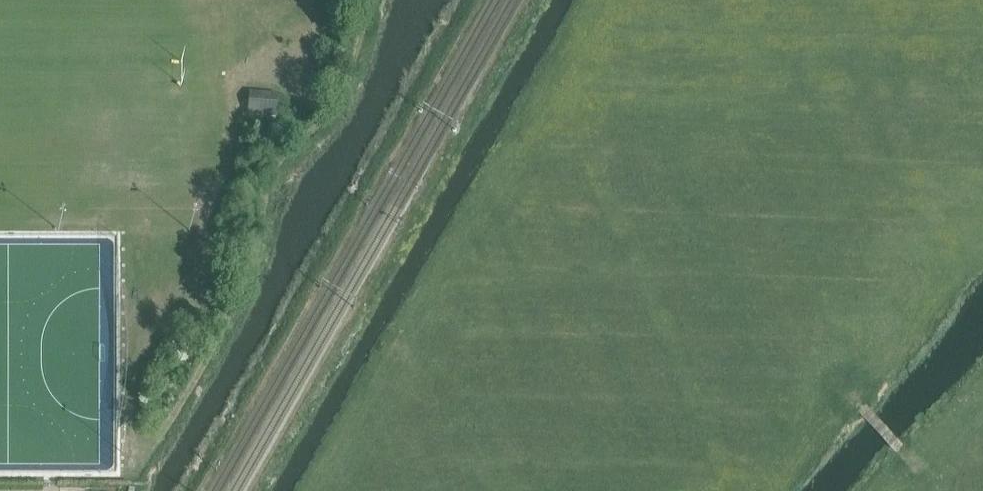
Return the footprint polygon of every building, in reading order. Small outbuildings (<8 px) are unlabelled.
[(277,97),(249,94),(247,114),(275,117),(277,97)]
